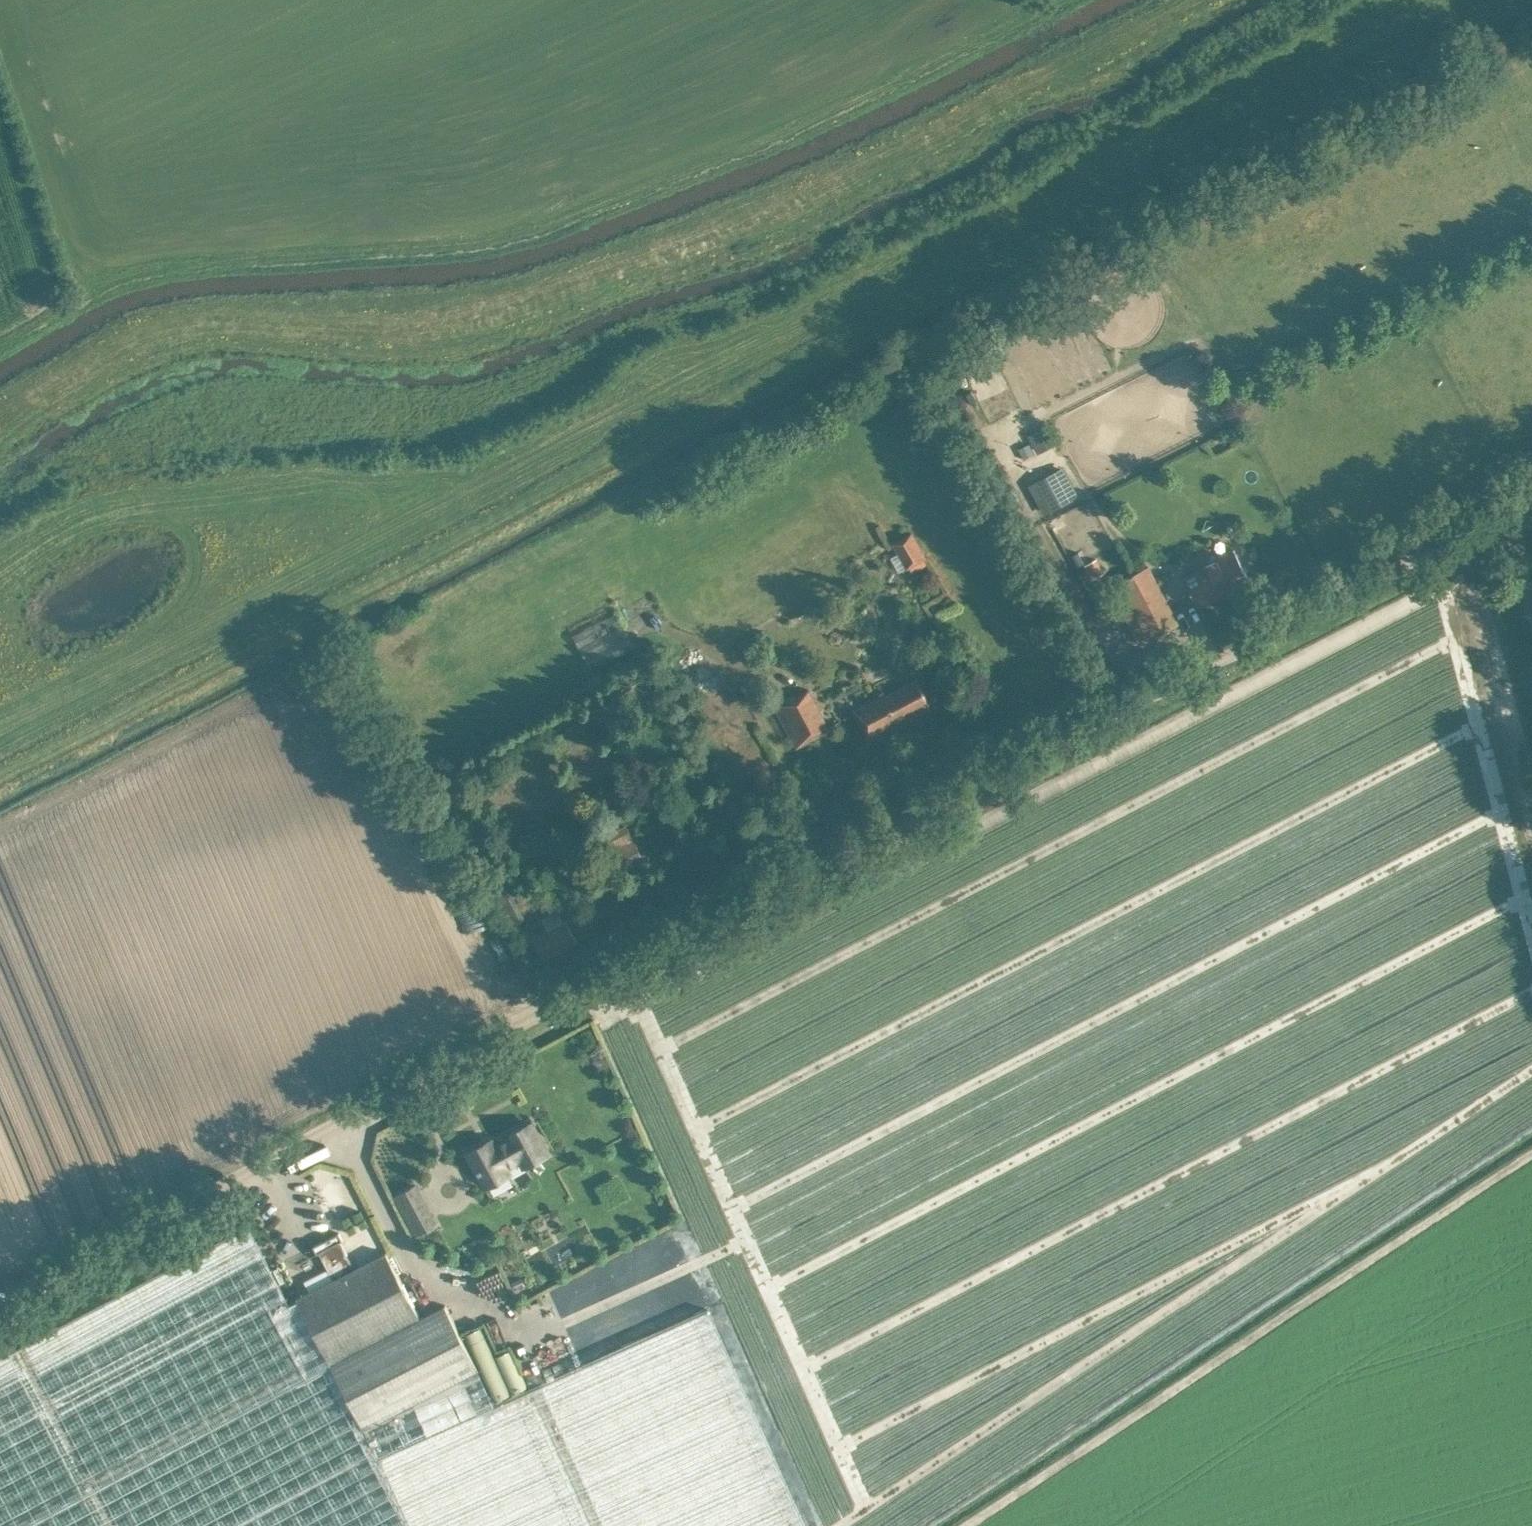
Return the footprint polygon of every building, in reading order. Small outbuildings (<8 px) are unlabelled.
[(1038,452),(1058,443),(1048,424),(1029,434),(1038,452)] [(1025,436),(1007,446),(1011,453),(1029,443),(1025,436)] [(1030,444),(1019,449),(1024,459),(1035,453),(1030,444)] [(1044,513),(1080,494),(1064,466),(1029,484),(1044,513)] [(924,558),(927,557),(912,531),(892,542),(907,568),(910,567),(914,572),(927,564),(924,558)] [(1183,577),(1198,606),(1231,589),(1232,591),(1251,582),(1234,549),(1216,558),(1216,560),(1183,577)] [(1088,568),(1085,569),(1088,575),(1091,573),(1093,578),(1104,572),(1097,558),(1086,564),(1088,568)] [(1127,595),(1140,620),(1150,638),(1178,623),(1169,606),(1156,580),(1127,595)] [(634,647),(616,613),(574,635),(592,669),(634,647)] [(854,710),(860,720),(869,738),(900,722),(899,720),(930,704),(921,687),(916,679),(886,695),(885,694),(854,710)] [(830,728),(820,710),(809,688),(796,695),(796,693),(775,704),(788,729),(796,747),(818,736),(817,734),(830,728)] [(627,824),(604,835),(622,870),(644,859),(627,824)] [(577,941),(568,923),(566,919),(563,920),(558,910),(523,928),(530,942),(539,960),(577,941)] [(531,993),(538,988),(523,969),(516,974),(531,993)] [(492,1139),(469,1152),(487,1185),(510,1172),(506,1166),(522,1158),(525,1164),(548,1152),(532,1122),(509,1134),(510,1137),(495,1145),(492,1139)] [(436,1224),(415,1184),(394,1196),(416,1235),(436,1224)] [(358,1213),(359,1186),(332,1185),(330,1212),(358,1213)] [(479,1366),(363,1425),(298,1296),(289,1300),(250,1224),(0,1355),(0,1525),(808,1525),(710,1306),(495,1402),(479,1366)] [(297,1293),(298,1296),(363,1425),(479,1366),(446,1301),(420,1314),(387,1248),(354,1265),(340,1238),(343,1236),(340,1229),(313,1242),(317,1250),(320,1249),(328,1266),(304,1278),(309,1287),(297,1293)] [(522,1277),(512,1281),(515,1289),(525,1284),(522,1277)] [(491,1333),(477,1334),(478,1352),(493,1350),(491,1333)] [(573,1334),(560,1338),(565,1351),(577,1347),(573,1334)]
